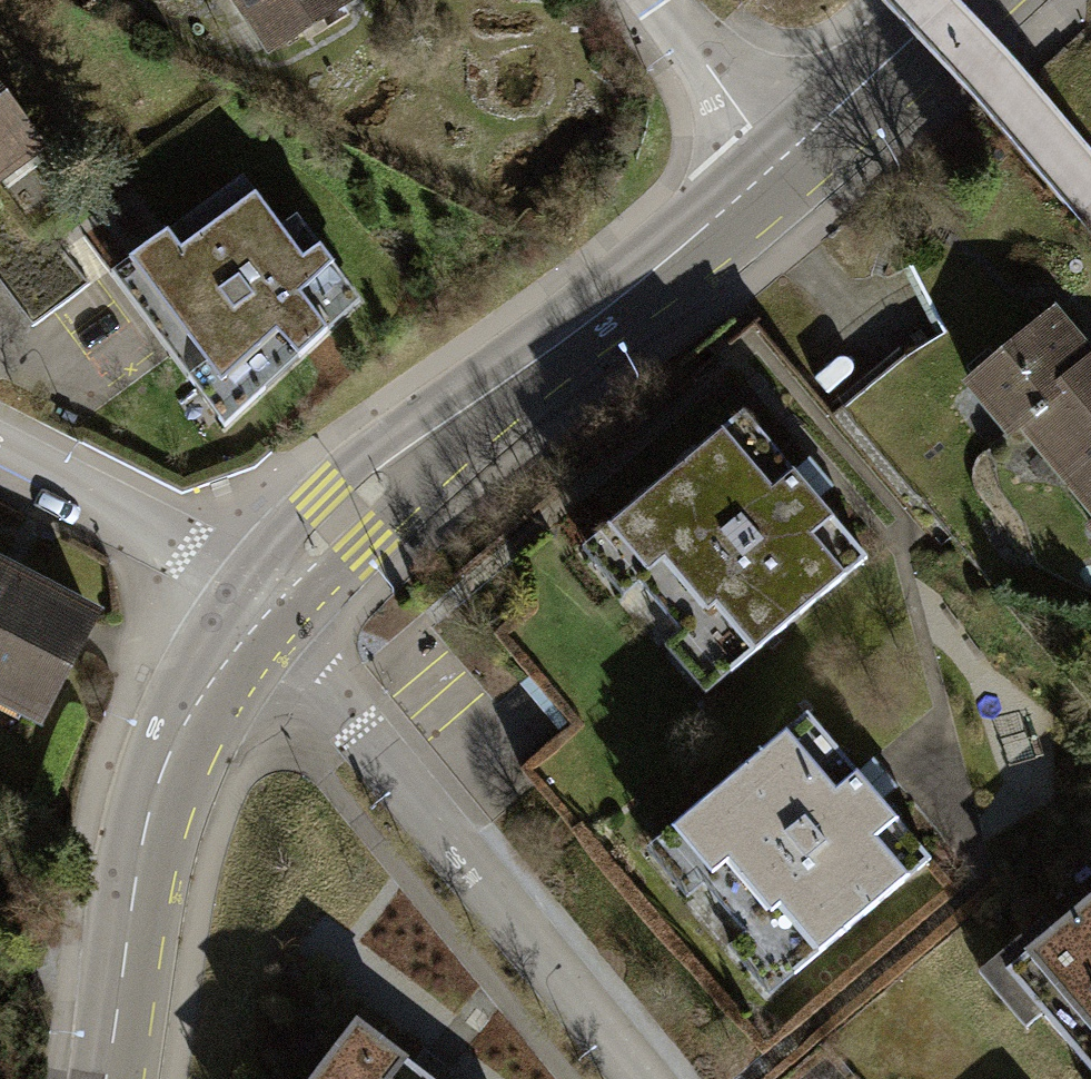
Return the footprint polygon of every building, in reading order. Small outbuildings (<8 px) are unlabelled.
[(271,44),(340,1),(339,0),(242,0),(271,44)] [(0,102),(0,170),(31,147),(0,102)] [(232,175),(126,261),(207,359),(186,376),(220,418),(326,332),(309,311),(345,281),(293,217),(277,230),(232,175)] [(970,383),(1010,430),(1019,423),(1090,507),(1090,360),(1051,314),(970,383)] [(740,412),(605,526),(646,574),(636,583),(679,633),(688,625),(726,670),(862,555),(740,412)] [(0,567),(0,693),(39,712),(89,610),(0,567)] [(803,714),(670,828),(709,874),(699,882),(743,933),(751,926),(791,973),(926,857),(803,714)] [(1005,967),(1090,1069),(1090,895),(1005,967)] [(355,1020),(310,1078),(433,1078),(355,1020)]
